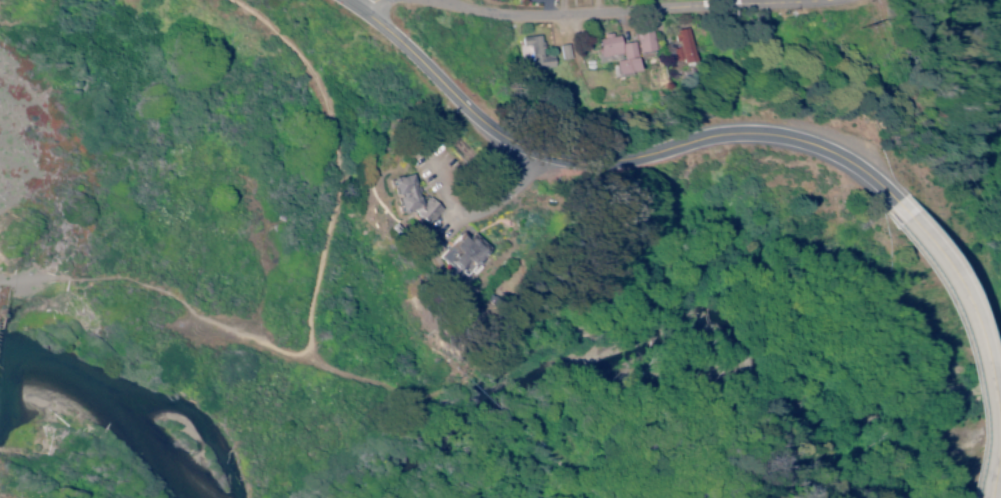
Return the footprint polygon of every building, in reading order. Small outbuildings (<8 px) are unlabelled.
[(658,57),(652,32),(637,36),(643,61),(658,57)] [(678,32),(678,49),(676,49),(676,65),(694,65),(694,32),(678,32)] [(532,72),(555,70),(554,58),(543,59),(541,38),(522,40),(524,58),(531,58),(532,72)] [(599,40),(601,65),(617,64),(618,77),(639,76),(637,45),(622,46),(622,39),(599,40)] [(402,216),(420,212),(422,222),(441,218),(437,201),(423,204),(416,177),(394,181),(402,216)] [(491,250),(475,236),(471,241),(463,234),(440,262),(463,282),(491,250)]
